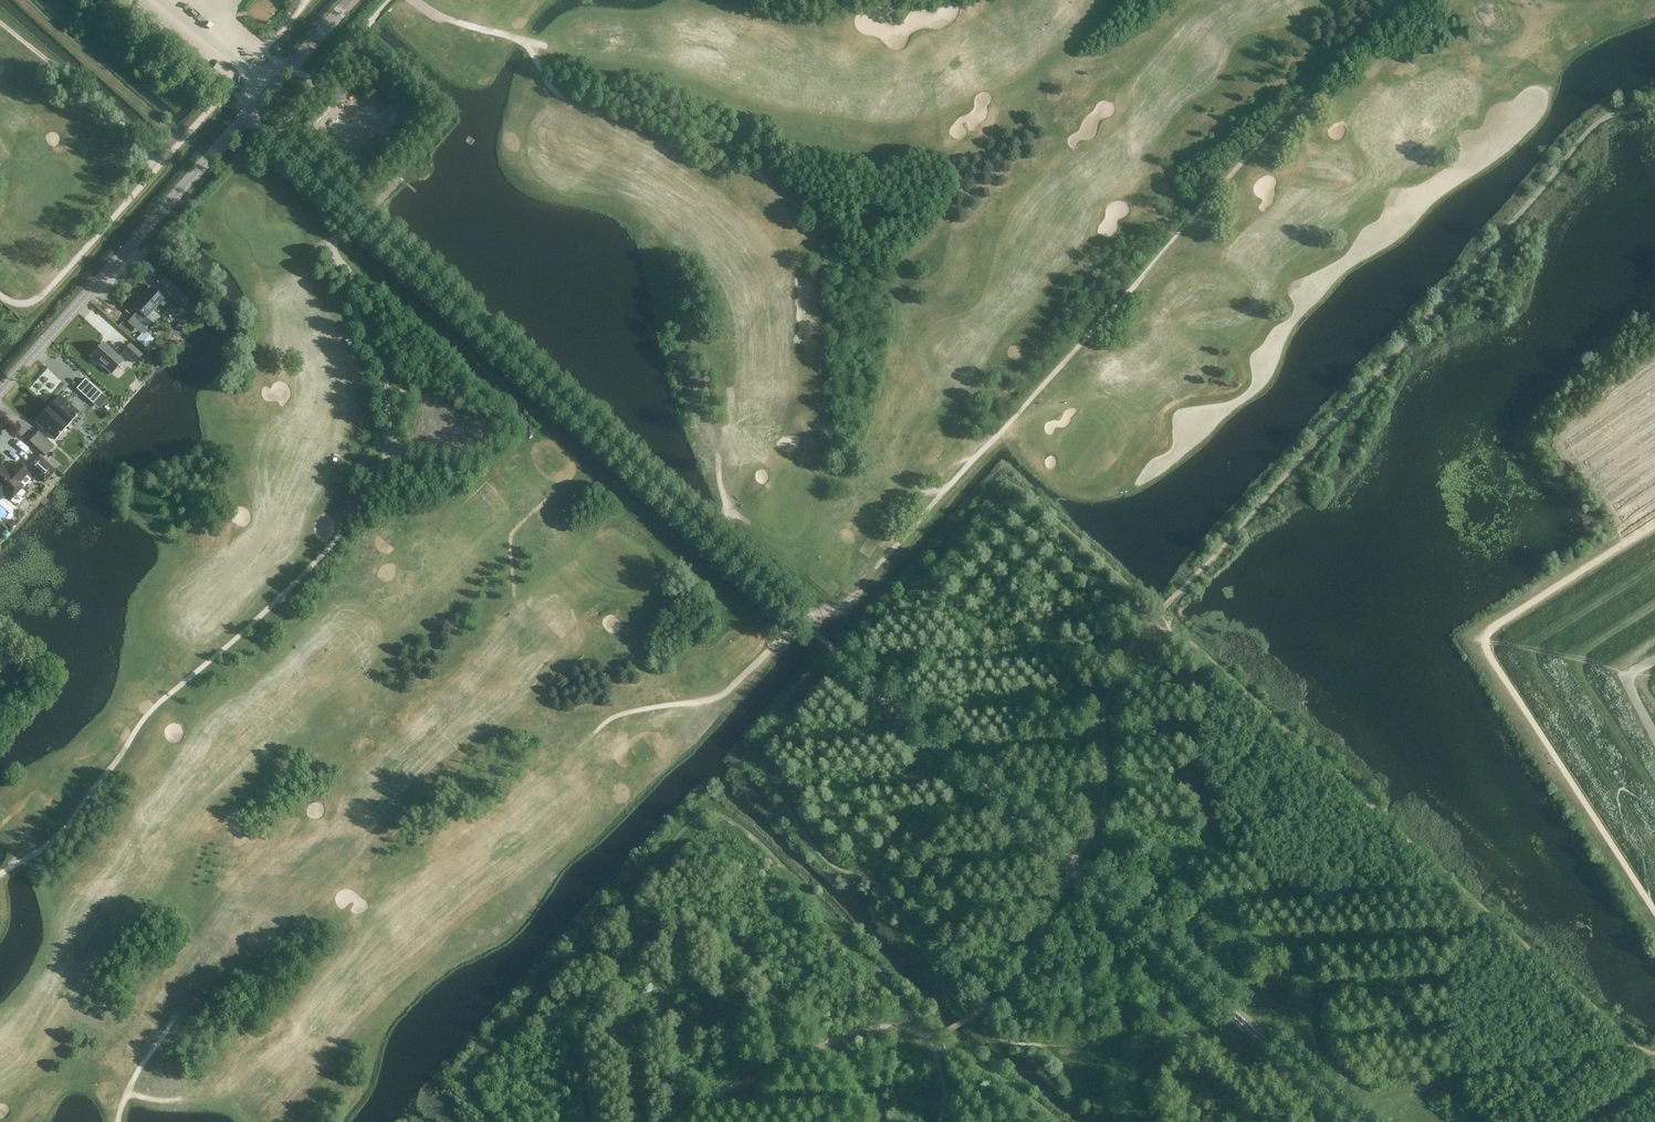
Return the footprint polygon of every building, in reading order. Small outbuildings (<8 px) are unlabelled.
[(820,226),(814,229),(817,235),(823,232),(820,226)] [(169,272),(158,285),(182,307),(194,294),(169,272)] [(133,306),(135,308),(137,310),(131,317),(144,329),(150,322),(145,317),(162,299),(150,288),(133,306)] [(151,325),(146,332),(152,338),(158,331),(151,325)] [(102,342),(91,355),(92,357),(91,360),(95,363),(98,362),(110,373),(122,360),(102,342)] [(141,354),(129,344),(122,352),(134,362),(141,354)] [(85,378),(76,388),(92,403),(101,393),(85,378)] [(59,395),(47,408),(66,426),(78,413),(59,395)] [(66,426),(47,408),(35,421),(55,439),(66,426)] [(537,431),(531,427),(527,433),(533,437),(537,431)] [(37,431),(28,441),(45,456),(54,446),(37,431)] [(44,482),(54,470),(38,456),(28,467),(44,482)] [(2,495),(3,494),(9,500),(22,486),(18,482),(27,473),(17,464),(8,474),(1,467),(0,468),(0,493),(2,495)] [(13,657),(0,646),(0,671),(13,657)]
